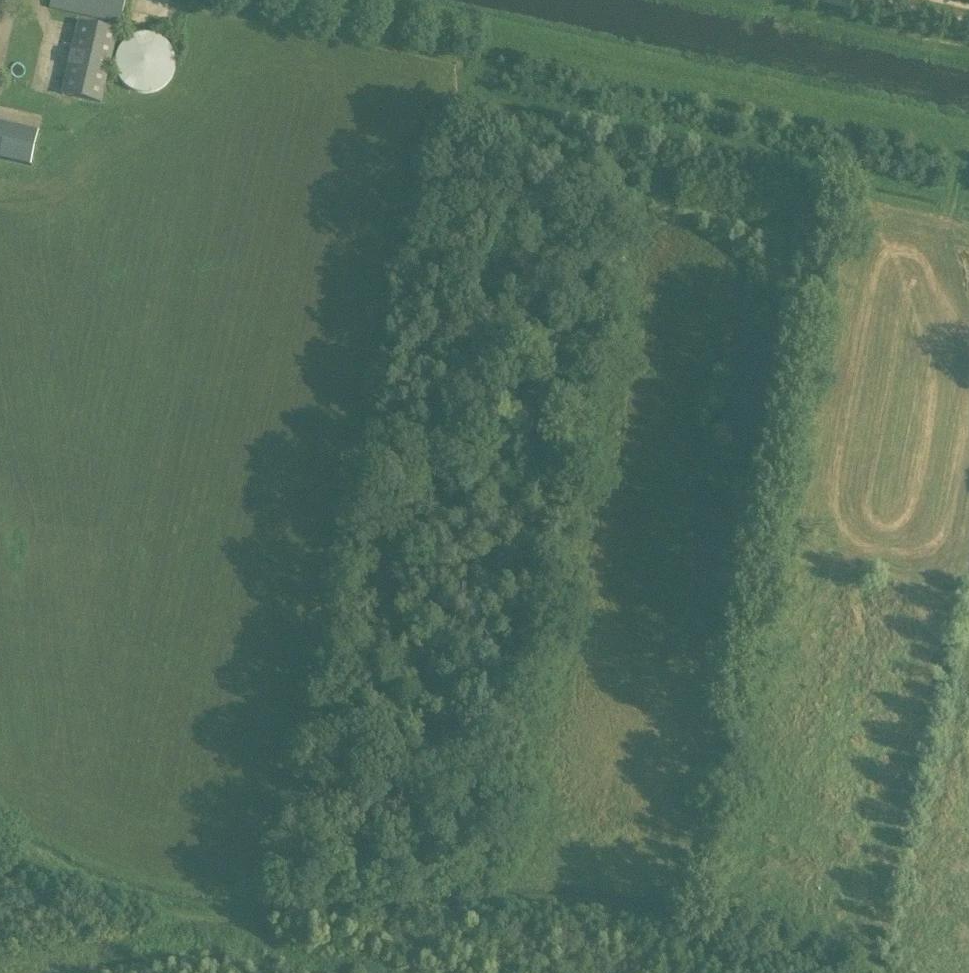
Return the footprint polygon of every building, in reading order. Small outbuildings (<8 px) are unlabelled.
[(121,25),(126,0),(51,0),(49,9),(121,25)] [(61,96),(101,105),(118,32),(78,23),(61,96)] [(116,58),(116,67),(118,76),(123,84),(130,90),(139,93),(148,94),(157,92),(165,86),(171,79),(174,71),(175,61),(172,52),(167,45),(160,39),(151,35),(142,35),(133,37),(125,42),(120,50),(116,58)] [(17,131),(0,127),(0,162),(9,164),(17,131)]
